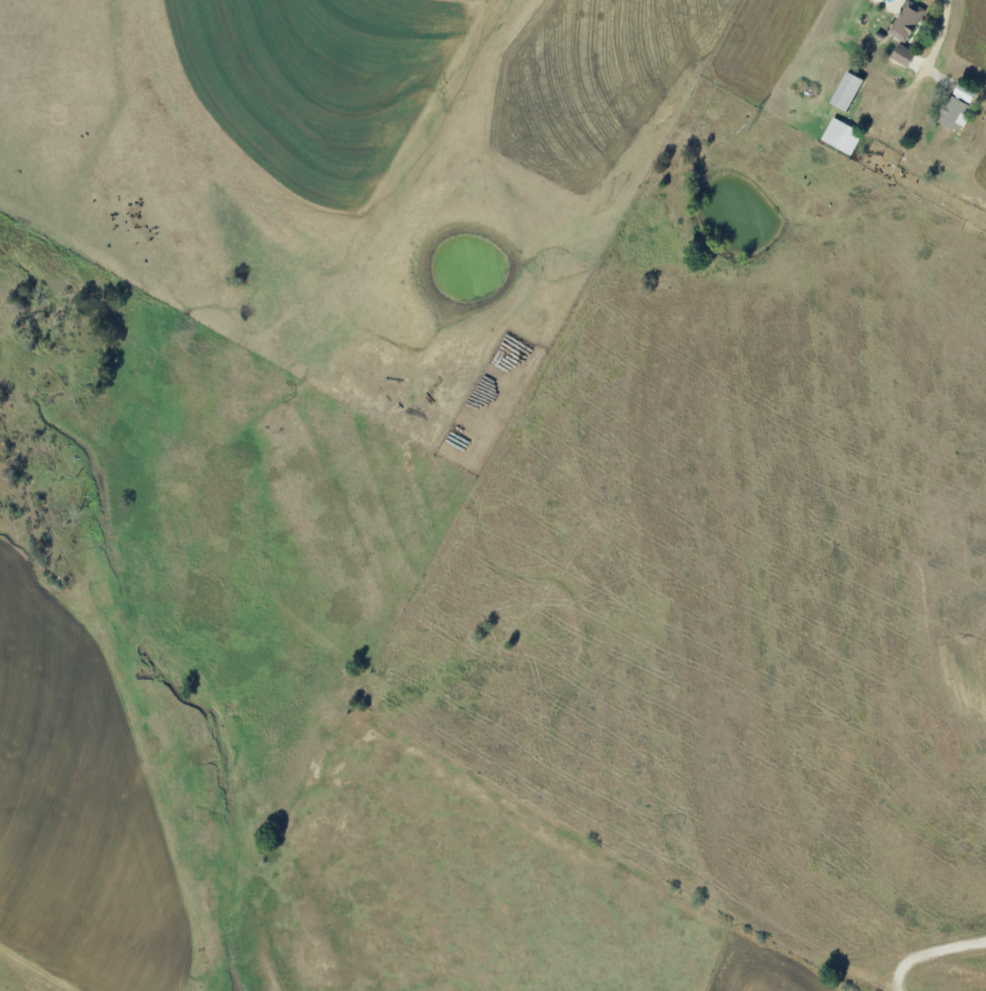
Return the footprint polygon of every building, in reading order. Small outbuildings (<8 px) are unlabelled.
[(906,43),(925,10),(909,0),(907,0),(888,32),(906,43)] [(915,53),(899,44),(890,58),(906,68),(915,53)] [(863,80),(846,72),(829,104),(846,112),(863,80)] [(971,104),(976,91),(958,83),(952,96),(971,104)] [(957,124),(964,127),(969,117),(963,115),(968,105),(951,97),(946,106),(943,105),(935,122),(954,131),(957,124)] [(853,155),(862,131),(831,118),(821,142),(853,155)]
